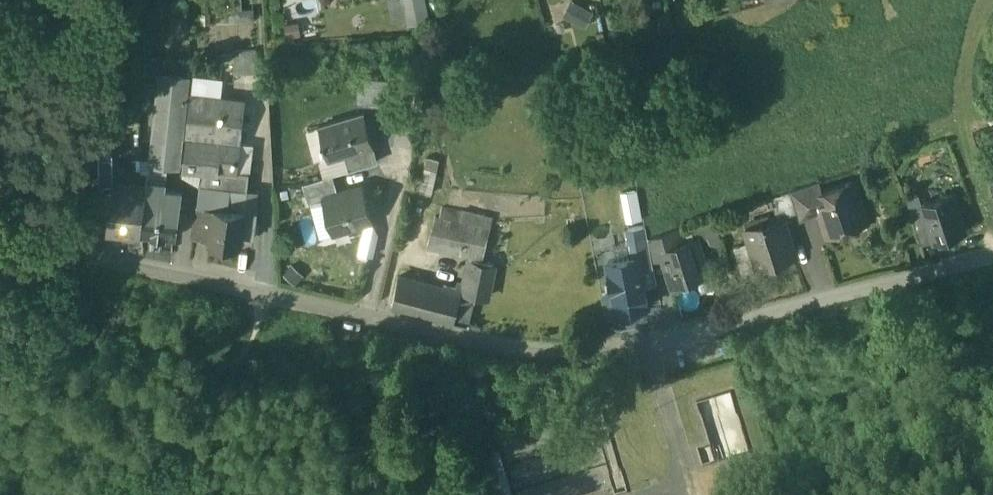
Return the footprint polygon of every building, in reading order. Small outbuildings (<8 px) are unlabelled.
[(231,17),(255,16),(254,5),(242,6),(242,0),(230,0),(231,17)] [(392,10),(409,8),(410,14),(424,12),(422,0),(390,0),(392,10)] [(592,8),(579,1),(572,15),(585,22),(592,8)] [(255,47),(232,48),(233,72),(256,71),(255,47)] [(187,74),(159,72),(151,161),(168,162),(179,163),(187,74)] [(221,79),(194,75),(192,92),(219,96),(221,79)] [(219,96),(192,92),(187,133),(238,139),(243,99),(219,96)] [(363,114),(320,126),(329,158),(344,154),(371,146),(372,146),(363,114)] [(238,139),(187,133),(184,164),(202,166),(235,170),(235,169),(238,139)] [(253,140),(238,139),(235,169),(249,170),(253,140)] [(371,146),(344,154),(349,168),(375,161),(371,146)] [(110,149),(96,149),(97,179),(110,179),(110,149)] [(168,162),(151,161),(146,196),(181,201),(183,189),(166,187),(168,162)] [(235,170),(202,166),(200,181),(247,187),(249,170),(235,169),(235,170)] [(438,170),(426,167),(421,189),(433,192),(438,170)] [(333,173),(302,182),(308,202),(323,197),(323,196),(338,191),(333,173)] [(147,184),(116,180),(111,224),(141,228),(145,196),(147,184)] [(822,191),(818,180),(790,189),(800,218),(821,211),(816,194),(822,191)] [(247,187),(200,181),(194,231),(211,233),(210,236),(242,240),(243,231),(254,232),(257,208),(245,207),(247,187)] [(822,191),(816,194),(821,211),(828,231),(866,219),(854,181),(822,191)] [(338,191),(323,196),(323,197),(333,231),(374,219),(363,184),(338,191)] [(625,217),(643,215),(640,185),(622,187),(625,217)] [(953,191),(922,201),(924,206),(934,236),(964,226),(953,191)] [(146,196),(145,196),(141,228),(174,233),(177,234),(181,201),(146,196)] [(462,207),(442,204),(440,214),(459,219),(461,211),(462,207)] [(924,206),(911,210),(921,240),(934,236),(924,206)] [(492,216),(474,212),(474,213),(461,211),(459,219),(490,225),(492,216)] [(440,214),(434,213),(428,242),(484,255),(490,225),(459,219),(440,214)] [(782,214),(746,226),(759,265),(795,253),(782,214)] [(679,225),(662,231),(667,245),(684,240),(679,225)] [(174,233),(162,231),(159,251),(171,253),(174,233)] [(662,231),(647,236),(652,259),(664,256),(663,251),(662,247),(667,245),(662,231)] [(647,232),(628,236),(631,255),(639,254),(642,270),(653,267),(652,259),(647,236),(647,232)] [(667,245),(662,247),(663,251),(664,256),(674,283),(706,273),(694,237),(667,245)] [(631,255),(607,260),(613,289),(616,309),(618,309),(648,303),(642,270),(639,254),(631,255)] [(494,262),(473,257),(467,283),(465,288),(475,291),(488,294),(494,262)] [(455,286),(443,283),(443,286),(398,275),(393,303),(468,321),(475,291),(465,288),(467,283),(457,280),(455,286)] [(613,289),(601,291),(605,315),(619,313),(618,309),(616,309),(613,289)] [(731,391),(695,402),(709,447),(696,450),(702,469),(750,455),(731,391)] [(490,443),(505,494),(605,494),(613,493),(613,494),(627,494),(603,410),(490,443)]
